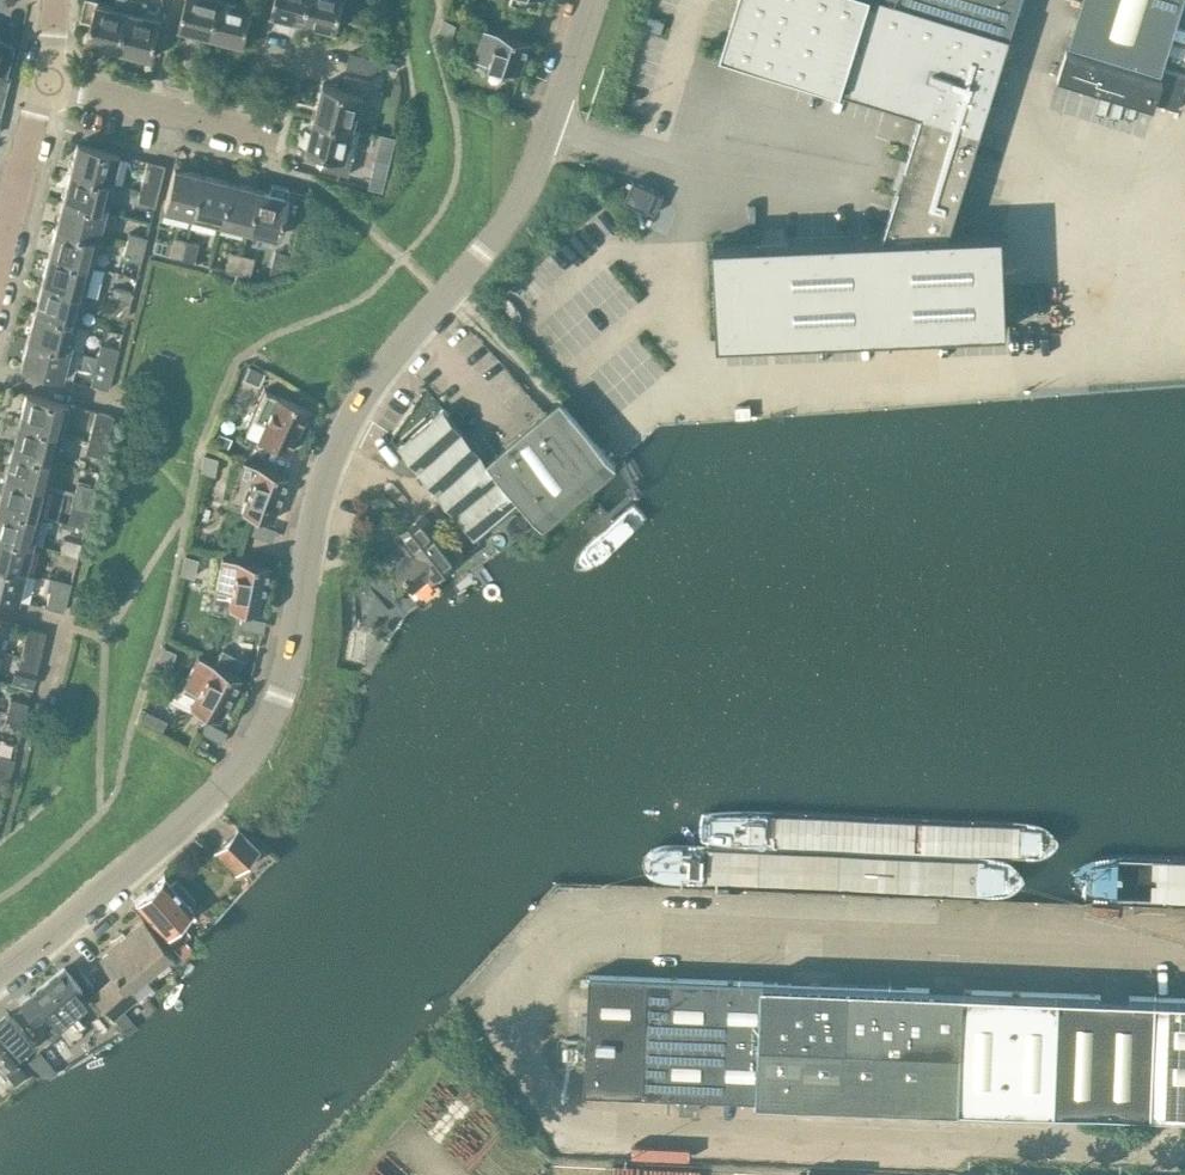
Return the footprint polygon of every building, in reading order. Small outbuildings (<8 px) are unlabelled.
[(120,49),(132,0),(116,0),(115,5),(98,1),(98,0),(85,0),(81,17),(92,20),(87,41),(120,49)] [(152,57),(162,17),(145,13),(148,0),(146,0),(132,0),(120,49),(152,57)] [(212,35),(221,0),(186,0),(179,27),(212,35)] [(245,43),(255,3),(242,0),(221,0),(212,35),(245,43)] [(304,21),(310,0),(275,0),(271,13),(304,21)] [(337,29),(341,13),(355,16),(359,0),(310,0),(304,21),(337,29)] [(543,9),(546,0),(512,0),(543,9)] [(714,241),(718,340),(1008,328),(1004,229),(949,231),(1011,33),(1010,33),(1021,0),(740,0),(725,47),(722,46),(721,49),(922,111),(884,233),(714,241)] [(1161,67),(1182,0),(1082,0),(1070,38),(1161,67)] [(649,16),(646,26),(661,31),(665,21),(649,16)] [(439,34),(452,39),(457,23),(445,18),(439,34)] [(521,71),(522,71),(532,40),(486,25),(486,26),(476,57),(477,57),(477,56),(521,71)] [(5,75),(13,44),(0,40),(0,73),(5,75)] [(1178,108),(1184,86),(1184,73),(1166,67),(1162,78),(1066,48),(1057,76),(1154,107),(1156,101),(1178,108)] [(347,66),(375,73),(379,58),(351,51),(347,66)] [(315,115),(356,125),(364,93),(370,94),(373,80),(345,73),(342,87),(323,83),(315,115)] [(322,166),(350,173),(353,159),(347,157),(356,125),(315,115),(307,148),(325,152),(322,166)] [(69,170),(111,181),(118,153),(77,142),(69,170)] [(140,189),(157,193),(164,164),(147,160),(140,189)] [(163,208),(192,215),(202,174),(174,167),(163,208)] [(62,198),(104,209),(111,181),(69,170),(62,198)] [(192,215),(220,222),(230,181),(202,174),(192,215)] [(645,206),(657,211),(664,194),(657,191),(657,190),(633,179),(625,199),(644,207),(645,206)] [(220,222),(248,229),(258,188),(230,181),(220,222)] [(258,188),(248,229),(276,237),(286,195),(288,187),(272,183),(270,191),(258,188)] [(137,201),(154,206),(157,193),(140,189),(137,201)] [(55,226),(97,237),(104,209),(62,198),(55,226)] [(48,254),(90,264),(97,237),(55,226),(48,254)] [(126,244),(143,248),(146,236),(129,232),(126,244)] [(169,254),(181,257),(186,239),(174,236),(169,254)] [(181,257),(194,260),(198,242),(186,239),(181,257)] [(123,256),(140,261),(143,248),(126,244),(123,256)] [(225,268),(237,271),(241,253),(229,250),(225,268)] [(237,271),(249,274),(254,256),(241,253),(237,271)] [(41,282),(83,292),(90,264),(48,254),(41,282)] [(34,309),(76,320),(83,292),(41,282),(34,309)] [(112,300),(129,304),(132,292),(115,287),(112,300)] [(108,312),(126,316),(129,304),(112,300),(108,312)] [(27,337),(69,348),(76,320),(34,309),(27,337)] [(20,366),(61,376),(69,348),(27,337),(20,366)] [(98,355),(115,360),(118,347),(101,343),(98,355)] [(240,364),(248,376),(263,367),(255,354),(240,364)] [(90,384),(108,388),(115,360),(98,355),(90,384)] [(257,437),(290,451),(309,407),(265,388),(252,420),(262,424),(257,437)] [(19,420),(60,431),(67,403),(26,392),(19,420)] [(445,407),(401,444),(475,531),(519,494),(544,524),(617,462),(564,399),(491,461),(445,407)] [(89,439),(106,443),(114,414),(96,410),(89,439)] [(11,448),(53,459),(60,431),(19,420),(11,448)] [(86,451),(103,456),(106,443),(89,439),(86,451)] [(4,476),(46,486),(53,459),(11,448),(4,476)] [(201,470),(214,473),(218,456),(205,454),(201,470)] [(242,508),(273,519),(278,505),(289,474),(243,458),(243,459),(258,464),(242,508)] [(39,514),(46,486),(4,476),(0,493),(0,504),(39,514)] [(75,494),(93,498),(96,486),(78,481),(75,494)] [(72,506),(89,510),(93,498),(75,494),(72,506)] [(32,542),(39,514),(0,504),(0,534),(32,542)] [(398,564),(418,588),(459,553),(424,512),(399,533),(407,542),(410,540),(417,548),(398,564)] [(25,570),(32,542),(0,534),(0,564),(25,570)] [(61,549),(79,554),(82,541),(64,537),(61,549)] [(58,561),(75,566),(79,554),(61,549),(58,561)] [(182,573),(194,575),(198,557),(185,554),(182,573)] [(229,604),(261,610),(264,596),(270,563),(222,554),(222,555),(223,555),(217,586),(232,589),(229,604)] [(18,598),(25,570),(0,564),(0,594),(18,598)] [(47,605),(64,610),(71,582),(54,577),(47,605)] [(22,655),(39,659),(42,647),(25,642),(22,655)] [(158,664),(171,668),(176,650),(164,646),(158,664)] [(190,703),(219,718),(226,705),(242,676),(199,653),(198,654),(199,654),(184,683),(198,690),(190,703)] [(19,667),(36,671),(39,659),(22,655),(19,667)] [(8,710),(25,715),(28,702),(11,698),(8,710)] [(4,723),(22,727),(25,715),(8,710),(4,723)] [(207,719),(201,731),(221,742),(227,730),(207,719)] [(11,770),(14,758),(0,754),(0,767),(11,770)] [(8,783),(11,770),(0,767),(0,781),(8,783)] [(238,827),(214,851),(235,871),(259,847),(238,827)] [(135,901),(183,955),(192,947),(183,936),(189,931),(178,919),(191,907),(189,905),(194,900),(176,878),(170,882),(164,875),(135,901)] [(94,990),(112,1012),(135,994),(129,986),(170,952),(142,920),(101,954),(116,972),(94,990)] [(33,992),(20,1002),(34,1019),(42,1012),(68,1044),(82,1033),(79,1028),(86,1023),(74,1008),(85,998),(78,990),(81,988),(64,967),(33,992)] [(585,1090),(1151,1112),(1156,995),(589,973),(585,1090)] [(1184,1113),(1184,997),(1156,995),(1151,1112),(1184,1113)] [(0,1019),(0,1037),(18,1056),(19,1055),(31,1045),(34,1043),(8,1012),(0,1019)] [(15,1079),(0,1057),(0,1090),(15,1079)]
